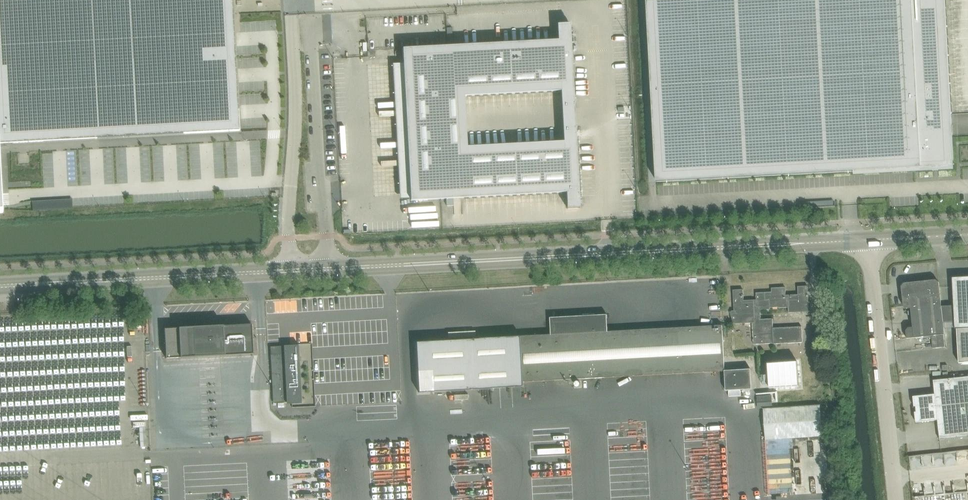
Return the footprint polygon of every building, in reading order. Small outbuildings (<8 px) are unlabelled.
[(240,131),(233,0),(0,0),(0,144),(240,131)] [(648,9),(657,182),(953,166),(954,166),(946,0),(823,0),(648,9)] [(823,0),(648,0),(648,9),(823,0)] [(576,125),(575,107),(570,23),(558,24),(558,40),(403,48),(403,51),(404,63),(411,198),(411,200),(447,198),(447,206),(454,206),(454,198),(566,192),(567,208),(580,207),(576,125)] [(395,115),(394,102),(380,102),(381,115),(395,115)] [(74,208),(73,199),(34,200),(35,210),(74,208)] [(953,278),(954,288),(955,306),(956,328),(956,329),(957,329),(959,363),(967,363),(967,277),(953,278)] [(905,284),(902,287),(903,292),(902,292),(904,306),(907,309),(911,308),(911,309),(942,305),(940,292),(939,282),(936,280),(908,283),(905,284)] [(772,288),(772,292),(773,308),(779,307),(779,308),(789,308),(789,313),(790,313),(791,313),(802,312),(812,312),(812,302),(809,302),(808,286),(798,287),(799,295),(786,295),(786,287),(772,288)] [(735,311),(732,311),(733,324),(753,323),(754,344),(775,343),(774,328),(773,328),(773,319),(761,320),(761,310),(771,310),(770,308),(773,308),(772,292),(756,293),(757,300),(744,301),(744,290),(733,290),(733,293),(734,299),(734,300),(735,311)] [(909,328),(906,331),(907,339),(914,338),(924,337),(932,336),(933,348),(945,347),(944,335),(945,335),(944,328),(942,306),(942,305),(911,309),(913,327),(909,328)] [(524,382),(555,381),(555,383),(565,382),(565,380),(725,371),(723,326),(608,332),(608,315),(551,318),(552,335),(416,342),(419,393),(524,387),(524,382)] [(166,359),(254,354),(252,324),(205,327),(165,329),(166,359)] [(774,328),(775,343),(782,343),(788,343),(803,342),(802,330),(802,326),(800,327),(795,327),(774,328)] [(284,354),(271,355),(272,373),(284,373),(285,388),(280,389),(280,390),(273,390),(273,402),(285,402),(287,402),(302,401),(299,351),(298,351),(284,352),(284,354)] [(798,362),(768,364),(770,388),(799,387),(798,362)] [(727,391),(753,389),(752,369),(726,371),(727,391)] [(914,397),(915,407),(916,407),(917,412),(915,412),(916,422),(938,420),(940,440),(967,437),(967,377),(934,380),(935,394),(914,397)] [(766,440),(823,436),(821,405),(764,409),(766,440)] [(726,449),(725,422),(700,423),(701,444),(715,444),(715,450),(726,449)]
